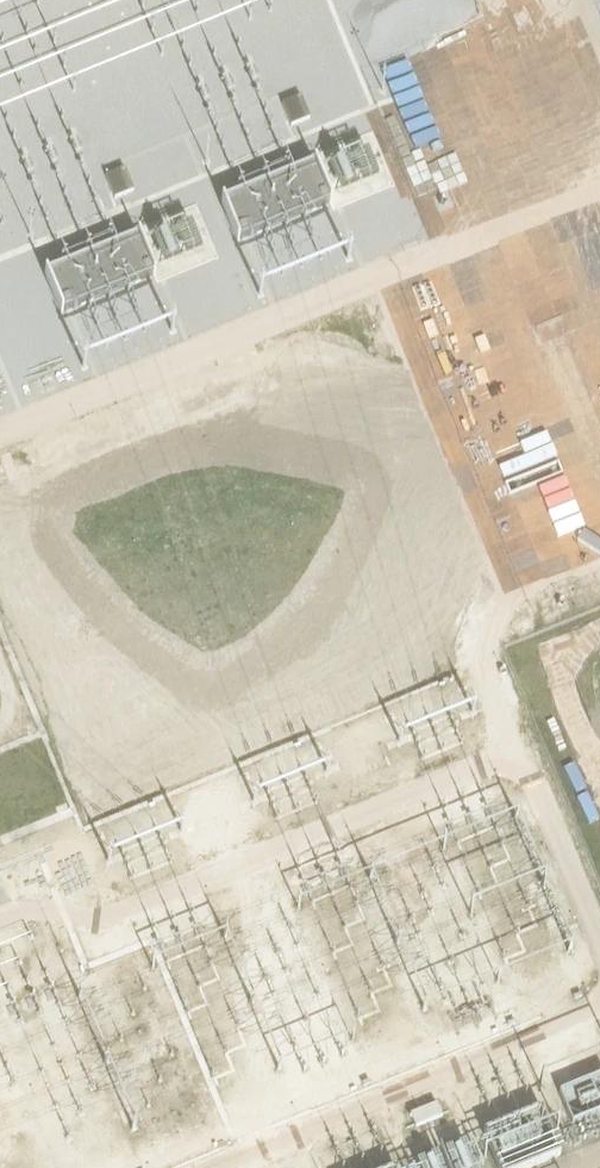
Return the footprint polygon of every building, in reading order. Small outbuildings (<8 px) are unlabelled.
[(309,118),(301,97),(282,104),(291,125),(309,118)] [(133,191),(124,169),(106,176),(115,198),(133,191)] [(591,243),(599,266),(599,240),(591,243)] [(586,242),(535,260),(583,396),(599,390),(599,281),(586,242)] [(599,1117),(599,1076),(559,1088),(565,1109),(494,1129),(505,1167),(535,1167),(582,1155),(573,1125),(599,1117)] [(425,1113),(430,1124),(456,1114),(451,1103),(425,1113)] [(474,1143),(419,1153),(422,1167),(479,1167),(474,1143)]
